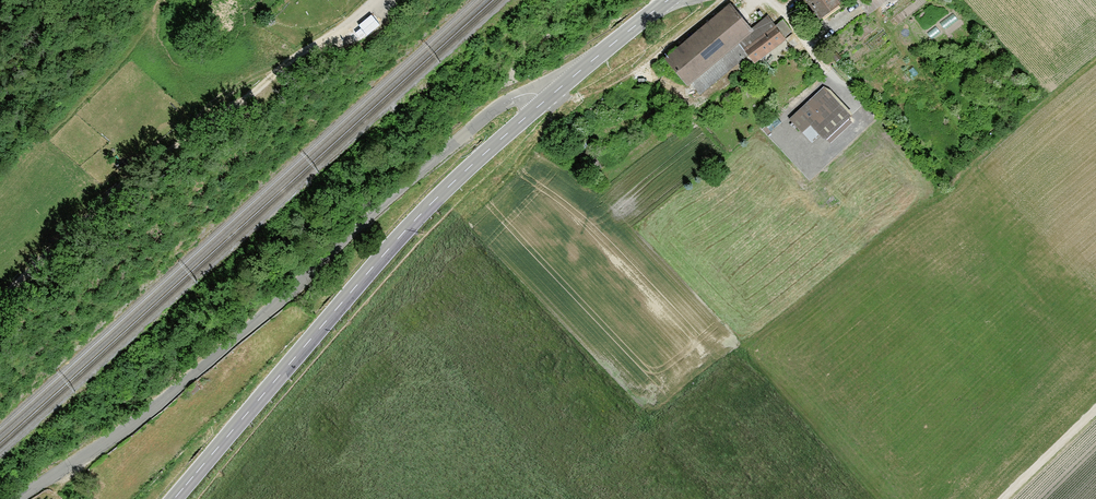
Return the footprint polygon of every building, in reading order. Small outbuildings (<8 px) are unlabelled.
[(815,19),(837,2),(839,0),(810,0),(809,1),(814,6),(809,11),(815,19)] [(737,10),(733,4),(731,6),(730,5),(667,58),(688,83),(690,81),(698,91),(736,60),(738,62),(749,54),(753,60),(791,31),(783,20),(776,26),(768,15),(750,30),(735,11),(737,10)] [(361,28),(355,32),(360,39),(366,34),(367,35),(380,25),(371,14),(358,25),(361,28)] [(822,90),(791,120),(802,132),(812,123),(826,139),(848,118),(822,90)] [(825,200),(811,183),(804,190),(818,206),(825,200)]
